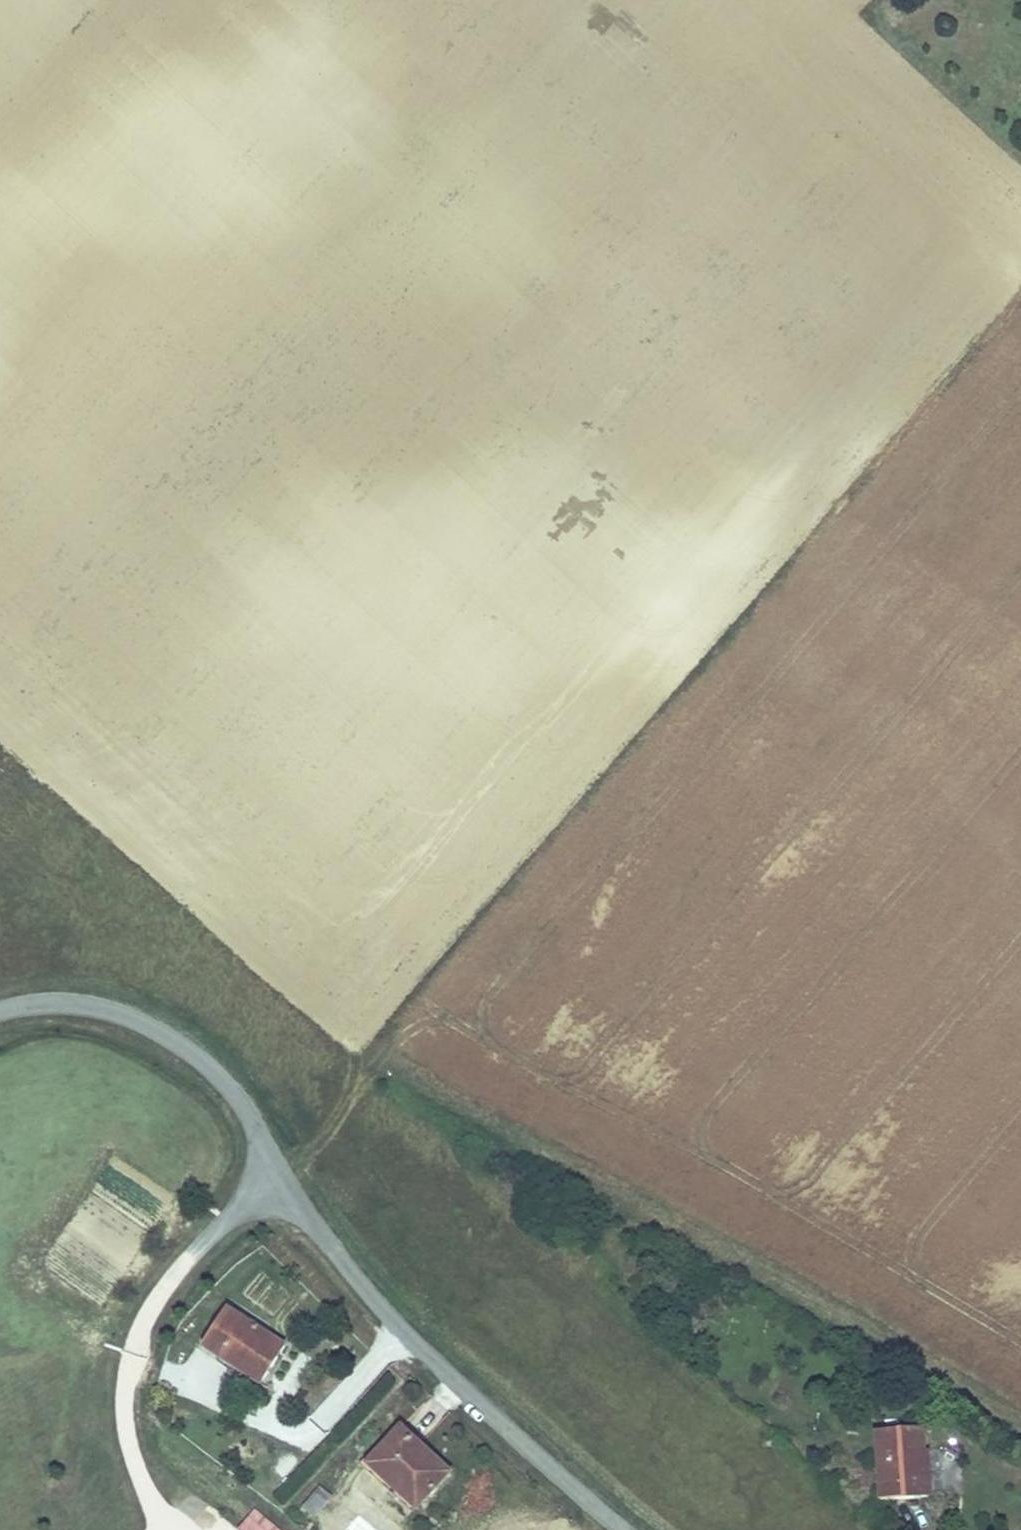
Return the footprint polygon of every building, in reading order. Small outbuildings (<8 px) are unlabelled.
[(293,1342),(237,1305),(211,1345),(268,1381),(293,1342)] [(925,1422),(873,1425),(877,1495),(929,1492),(925,1422)] [(455,1483),(407,1441),(376,1475),(423,1517),(455,1483)] [(317,1527),(334,1507),(322,1496),(304,1515),(317,1527)] [(259,1518),(248,1529),(272,1529),(259,1518)]
